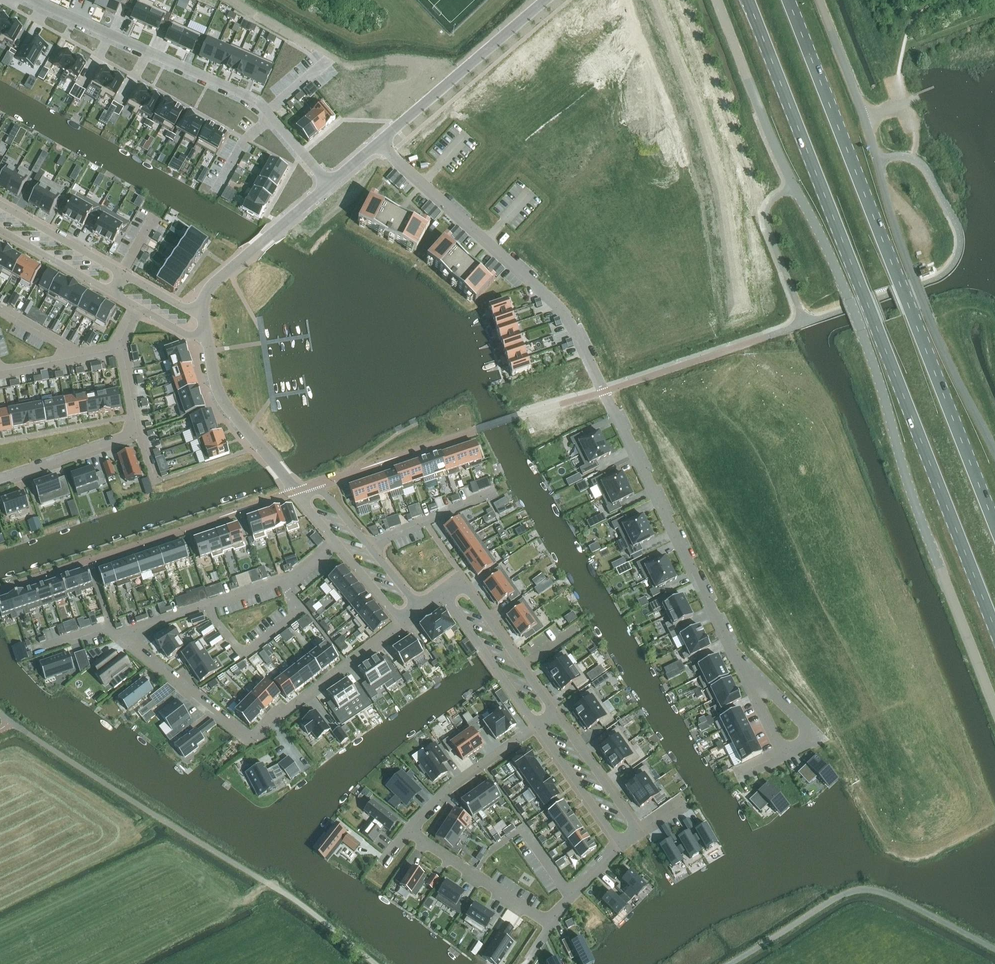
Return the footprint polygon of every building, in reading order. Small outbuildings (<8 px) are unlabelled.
[(96,4),(106,9),(110,0),(97,0),(96,4)] [(105,11),(115,16),(122,1),(127,3),(129,0),(110,0),(106,9),(105,11)] [(129,10),(134,13),(131,20),(144,25),(153,7),(154,4),(145,0),(134,0),(129,10)] [(177,7),(184,10),(188,0),(179,0),(177,7)] [(153,7),(144,25),(158,31),(160,25),(165,27),(166,28),(169,21),(171,15),(153,7)] [(10,21),(0,15),(0,39),(10,21)] [(0,39),(0,43),(2,45),(5,41),(13,45),(22,28),(10,21),(0,39)] [(165,27),(163,33),(168,35),(165,41),(178,47),(187,29),(169,21),(166,28),(165,27)] [(187,29),(178,47),(192,53),(195,45),(200,47),(205,37),(187,29)] [(22,46),(15,59),(32,68),(40,54),(44,56),(49,47),(33,38),(27,49),(22,46)] [(209,38),(200,58),(211,63),(220,43),(209,38)] [(220,43),(211,63),(221,67),(230,47),(220,43)] [(230,47),(221,67),(232,72),(242,50),(231,45),(230,47)] [(61,50),(53,65),(65,72),(60,80),(61,80),(74,57),(61,50)] [(242,50),(232,72),(242,77),(252,55),(242,50)] [(8,52),(5,57),(11,61),(14,56),(9,53),(8,52)] [(252,55),(242,77),(253,81),(263,59),(252,55)] [(74,57),(61,80),(65,83),(67,78),(75,83),(86,64),(74,57)] [(263,59),(253,81),(263,86),(273,64),(263,59)] [(100,67),(89,86),(101,93),(98,97),(99,97),(112,74),(100,67)] [(44,68),(38,78),(44,81),(49,71),(44,68)] [(112,74),(99,97),(103,100),(106,95),(113,100),(124,81),(112,74)] [(75,85),(69,95),(74,98),(80,88),(75,85)] [(137,86),(126,105),(134,109),(132,114),(136,116),(149,92),(137,86)] [(80,88),(74,98),(79,101),(85,91),(80,88)] [(149,92),(136,116),(137,116),(139,112),(151,119),(161,99),(149,92)] [(164,100),(152,121),(162,126),(174,105),(164,100)] [(319,101),(310,109),(313,113),(313,112),(326,127),(335,119),(319,101)] [(174,105),(162,126),(172,132),(184,111),(174,105)] [(111,106),(107,113),(113,115),(114,113),(116,108),(111,106)] [(186,112),(176,129),(185,135),(183,139),(195,118),(186,112)] [(313,113),(304,120),(317,135),(326,127),(313,112),(313,113)] [(195,118),(183,139),(193,145),(205,123),(195,118)] [(130,142),(135,131),(111,120),(105,130),(130,142)] [(304,120),(295,128),(308,142),(317,135),(304,120)] [(208,123),(196,145),(206,150),(218,129),(208,123)] [(218,129),(206,150),(215,156),(227,134),(218,129)] [(10,134),(5,143),(10,147),(13,143),(15,137),(10,134)] [(15,137),(13,143),(19,146),(22,141),(16,137),(15,137)] [(182,155),(178,161),(183,164),(187,158),(182,155)] [(0,177),(0,187),(6,191),(17,171),(11,168),(14,162),(5,157),(0,165),(0,167),(4,170),(0,177)] [(61,157),(57,165),(62,167),(66,159),(61,157)] [(269,157),(263,168),(282,178),(288,168),(269,157)] [(40,158),(32,171),(37,174),(39,170),(45,160),(40,158)] [(173,159),(169,166),(179,172),(183,164),(178,161),(173,159)] [(77,166),(74,171),(79,174),(82,169),(77,166)] [(17,171),(6,191),(17,197),(31,173),(19,167),(17,171)] [(197,182),(201,184),(209,170),(205,168),(197,182)] [(263,168),(257,178),(276,188),(282,178),(263,168)] [(42,177),(28,203),(38,209),(53,183),(42,177)] [(98,177),(94,185),(99,188),(103,180),(98,177)] [(257,178),(251,188),(253,189),(254,189),(271,198),(276,188),(257,178)] [(53,183),(38,209),(49,215),(53,209),(58,212),(65,200),(60,197),(64,189),(53,183)] [(227,187),(224,192),(233,197),(236,192),(227,187)] [(248,198),(248,199),(265,208),(271,198),(254,189),(253,189),(248,198)] [(70,203),(62,216),(72,222),(85,198),(70,190),(64,201),(70,203)] [(377,198),(371,195),(358,221),(416,251),(429,225),(423,222),(421,226),(375,202),(377,198)] [(139,209),(144,200),(139,197),(134,206),(139,209)] [(246,197),(240,208),(248,212),(247,214),(253,217),(253,216),(259,219),(265,208),(248,199),(248,198),(246,197)] [(85,198),(72,222),(82,228),(89,215),(95,217),(101,207),(85,198)] [(100,220),(92,233),(102,239),(116,215),(101,207),(95,217),(100,220)] [(116,215),(102,239),(112,244),(119,231),(125,234),(131,224),(116,215)] [(190,230),(183,241),(201,252),(208,242),(190,230)] [(446,236),(426,258),(475,302),(494,280),(489,275),(486,279),(448,244),(451,241),(446,236)] [(6,247),(8,242),(0,237),(0,243),(6,247)] [(183,241),(177,251),(194,262),(201,252),(183,241)] [(2,269),(12,252),(3,246),(0,251),(0,268),(2,269)] [(177,251),(170,261),(187,272),(194,262),(177,251)] [(12,252),(2,269),(0,272),(0,273),(10,278),(12,275),(21,257),(12,252)] [(12,275),(21,280),(31,263),(21,257),(12,275)] [(170,261),(163,271),(180,282),(187,272),(170,261)] [(31,263),(21,280),(30,285),(31,285),(41,268),(40,268),(31,263)] [(58,276),(49,270),(39,288),(48,293),(49,293),(58,276),(58,275),(58,276)] [(163,271),(156,281),(173,293),(180,282),(163,271)] [(921,274),(923,279),(930,277),(928,271),(921,274)] [(46,296),(56,302),(68,281),(58,276),(49,293),(48,293),(46,296)] [(77,286),(68,281),(56,302),(66,308),(68,304),(77,286)] [(68,304),(77,309),(87,292),(78,287),(78,286),(77,286),(68,304)] [(85,318),(96,297),(87,292),(77,309),(75,312),(85,318)] [(20,297),(14,293),(8,305),(14,308),(20,297)] [(94,324),(96,320),(106,302),(96,297),(85,318),(94,324)] [(486,301),(484,305),(485,308),(488,307),(496,304),(494,298),(486,301)] [(27,301),(21,312),(27,315),(33,304),(27,301)] [(488,307),(492,319),(510,313),(506,301),(496,304),(488,307)] [(115,308),(106,302),(96,320),(105,325),(106,326),(110,317),(112,318),(116,311),(114,310),(116,308),(115,308)] [(514,324),(510,313),(492,319),(496,330),(514,324)] [(44,314),(39,324),(43,326),(48,316),(44,314)] [(500,342),(518,335),(514,324),(496,330),(500,342)] [(89,346),(95,335),(90,332),(84,343),(89,346)] [(500,342),(504,353),(522,347),(518,335),(500,342)] [(166,362),(168,361),(168,360),(188,354),(184,343),(162,350),(166,362)] [(504,353),(507,364),(526,358),(522,347),(504,353)] [(192,365),(188,354),(168,360),(168,361),(172,371),(190,365),(190,366),(192,365)] [(115,358),(108,359),(111,370),(117,369),(115,358)] [(530,370),(526,358),(507,364),(511,376),(530,370)] [(174,383),(193,376),(190,366),(190,365),(172,371),(170,371),(174,382),(174,383)] [(197,387),(193,376),(174,383),(174,382),(171,383),(175,394),(197,387)] [(175,394),(173,394),(177,406),(201,398),(197,387),(175,394)] [(121,410),(117,388),(105,390),(106,393),(110,412),(121,410)] [(88,416),(99,414),(95,395),(96,395),(95,390),(83,392),(84,396),(88,415),(88,416)] [(106,393),(96,395),(95,395),(99,414),(110,412),(106,393)] [(77,417),(88,415),(84,396),(73,398),(77,417)] [(73,398),(62,400),(66,419),(77,417),(73,398)] [(204,409),(201,398),(177,406),(180,417),(204,409)] [(66,419),(62,400),(51,402),(55,421),(66,419)] [(19,408),(18,408),(22,427),(33,425),(28,401),(18,403),(19,408)] [(28,401),(33,425),(44,423),(40,402),(31,403),(31,401),(28,401)] [(40,402),(44,423),(55,421),(51,402),(43,404),(42,401),(40,402)] [(22,427),(18,408),(9,410),(8,406),(7,407),(11,431),(13,430),(13,429),(22,427)] [(7,407),(0,408),(0,432),(0,433),(11,431),(7,407)] [(210,411),(188,419),(192,429),(192,430),(214,422),(210,411)] [(192,430),(192,429),(190,430),(194,442),(197,441),(197,440),(217,433),(214,422),(192,430)] [(201,451),(225,443),(221,431),(217,433),(197,440),(197,441),(201,451)] [(579,456),(604,443),(599,432),(585,439),(582,433),(570,439),(573,446),(574,445),(579,456)] [(205,462),(229,454),(225,443),(201,451),(205,462)] [(474,443),(463,447),(469,465),(468,465),(470,469),(482,465),(474,443)] [(604,443),(579,456),(584,466),(579,469),(582,475),(599,467),(596,462),(610,454),(604,443)] [(463,447),(451,450),(457,468),(458,468),(468,465),(469,465),(463,447)] [(137,462),(136,463),(132,451),(133,451),(133,450),(117,455),(126,482),(142,477),(137,462)] [(451,450),(440,454),(447,476),(447,477),(459,473),(458,468),(457,468),(451,450)] [(440,454),(440,453),(428,457),(436,480),(447,476),(440,454)] [(424,484),(436,480),(428,457),(417,461),(423,479),(424,484)] [(423,479),(417,461),(405,465),(411,483),(412,483),(423,479)] [(110,462),(103,464),(108,477),(114,475),(110,462)] [(414,488),(412,483),(411,483),(405,465),(394,469),(394,471),(401,489),(401,492),(414,488)] [(94,474),(92,468),(70,475),(76,490),(97,483),(98,487),(105,485),(101,472),(94,474)] [(389,493),(401,489),(394,471),(383,475),(389,493)] [(602,497),(627,484),(621,473),(607,480),(604,475),(590,481),(593,488),(597,486),(602,497)] [(579,474),(573,477),(576,484),(582,480),(579,474)] [(372,479),(378,497),(379,496),(389,493),(383,475),(372,479)] [(56,476),(33,484),(38,499),(52,494),(54,501),(70,495),(64,477),(57,480),(56,476)] [(488,477),(481,479),(484,489),(490,487),(491,487),(488,477)] [(380,501),(379,496),(378,497),(372,479),(361,483),(368,505),(380,501)] [(584,481),(576,485),(580,493),(588,489),(584,481)] [(475,482),(469,483),(473,493),(478,491),(475,482)] [(368,505),(361,483),(349,487),(357,509),(368,505)] [(609,514),(621,508),(618,503),(633,496),(627,484),(602,497),(607,507),(606,508),(609,514)] [(29,508),(23,491),(0,499),(6,516),(7,516),(7,514),(28,507),(28,509),(29,508)] [(76,506),(69,508),(73,519),(79,517),(76,506)] [(285,526),(287,534),(299,530),(296,521),(296,520),(291,506),(280,509),(280,510),(285,526)] [(417,517),(413,506),(407,508),(410,515),(411,519),(417,517)] [(504,506),(496,510),(499,514),(506,510),(504,506)] [(268,510),(275,530),(285,526),(280,510),(280,509),(279,507),(268,510)] [(264,533),(275,530),(268,510),(257,514),(264,533)] [(493,512),(487,515),(490,520),(496,517),(493,512)] [(266,538),(264,533),(257,514),(246,518),(250,531),(253,537),(254,542),(266,538)] [(599,524),(606,520),(602,514),(595,517),(599,524)] [(450,538),(469,525),(462,515),(443,528),(450,538)] [(623,539),(648,527),(642,515),(628,522),(625,517),(611,524),(614,530),(618,529),(623,539)] [(38,518),(31,521),(35,533),(42,530),(38,518)] [(233,549),(233,550),(234,552),(245,548),(237,524),(226,528),(233,549)] [(457,547),(476,534),(469,525),(450,538),(457,547)] [(518,536),(526,532),(523,526),(515,530),(518,536)] [(369,530),(373,536),(378,534),(376,527),(369,530)] [(630,557),(642,551),(639,545),(653,538),(648,527),(623,539),(628,549),(627,550),(630,557)] [(223,553),(233,550),(233,549),(226,528),(215,532),(223,553)] [(211,554),(211,555),(212,559),(224,555),(223,553),(215,532),(204,535),(211,554)] [(317,546),(322,542),(316,534),(310,538),(317,546)] [(476,534),(457,547),(464,557),(482,544),(476,534)] [(211,554),(204,535),(193,539),(200,558),(211,555),(211,554)] [(182,541),(170,546),(176,563),(188,559),(182,541)] [(482,544),(464,557),(470,566),(489,553),(482,544)] [(170,546),(158,550),(164,567),(176,563),(170,546)] [(152,571),(153,576),(166,571),(164,567),(158,550),(146,554),(152,571)] [(489,553),(470,566),(477,576),(496,563),(489,553)] [(134,558),(140,575),(141,575),(152,571),(146,554),(134,558)] [(647,579),(670,568),(665,557),(651,564),(648,558),(636,564),(639,570),(640,570),(646,581),(648,580),(647,579)] [(129,582),(129,581),(141,577),(141,575),(140,575),(134,558),(122,562),(129,582)] [(620,566),(626,563),(623,558),(617,561),(620,566)] [(116,583),(117,588),(130,584),(129,581),(129,582),(122,562),(110,566),(116,583)] [(628,564),(621,567),(625,574),(632,571),(628,564)] [(116,583),(110,566),(98,570),(104,588),(116,583)] [(483,588),(489,596),(510,581),(500,566),(490,573),(493,578),(483,585),(485,587),(483,588)] [(262,580),(268,578),(264,567),(258,569),(260,575),(262,580)] [(343,567),(324,582),(332,592),(334,590),(333,590),(350,576),(343,567)] [(670,568),(647,579),(648,580),(653,589),(649,591),(653,598),(665,592),(662,586),(676,579),(670,568)] [(87,569),(74,573),(79,588),(80,592),(93,588),(92,584),(87,569)] [(74,573),(60,578),(60,579),(61,579),(66,593),(66,592),(66,593),(67,594),(75,592),(76,597),(81,595),(80,592),(79,588),(74,573)] [(350,576),(333,590),(334,590),(341,599),(343,598),(343,597),(358,585),(350,576)] [(60,579),(48,583),(53,598),(54,602),(68,598),(67,594),(66,593),(66,592),(66,593),(61,579),(60,579)] [(549,579),(535,589),(539,595),(553,584),(549,579)] [(510,581),(489,596),(494,604),(496,603),(498,605),(507,598),(510,602),(520,595),(510,581)] [(48,583),(35,588),(40,602),(42,607),(54,602),(53,598),(48,583)] [(358,585),(343,597),(343,598),(350,606),(350,607),(365,594),(358,585)] [(207,599),(217,595),(214,586),(204,589),(207,599)] [(23,592),(22,592),(27,607),(29,611),(42,607),(40,602),(35,588),(23,592)] [(22,591),(8,595),(9,597),(9,596),(14,611),(15,613),(23,610),(25,615),(29,614),(29,611),(27,607),(22,592),(23,592),(22,591)] [(187,597),(190,605),(200,601),(197,593),(187,597)] [(365,594),(350,607),(350,606),(346,609),(354,619),(373,603),(365,594)] [(181,597),(184,607),(190,605),(187,597),(187,595),(181,597)] [(0,599),(0,613),(1,616),(1,618),(10,615),(12,620),(16,618),(15,613),(14,611),(9,596),(9,597),(0,599)] [(662,605),(667,616),(687,606),(682,596),(662,605)] [(508,619),(506,620),(511,628),(533,613),(523,599),(508,609),(511,613),(506,617),(508,619)] [(315,605),(311,600),(305,605),(309,610),(312,608),(315,605)] [(373,603),(354,619),(361,628),(362,628),(380,612),(373,603)] [(692,617),(687,606),(667,616),(670,622),(664,625),(669,634),(680,629),(677,625),(692,617)] [(442,609),(430,617),(443,635),(451,630),(453,634),(457,631),(442,609)] [(380,612),(362,628),(361,628),(357,631),(360,634),(361,635),(365,632),(369,637),(388,622),(380,612)] [(533,613),(511,628),(517,636),(519,635),(520,637),(525,634),(529,639),(543,628),(533,613)] [(565,619),(569,624),(577,619),(573,613),(565,619)] [(202,614),(190,618),(192,625),(204,621),(202,614)] [(308,626),(313,623),(307,615),(302,619),(308,626)] [(431,643),(443,635),(430,617),(419,625),(431,643)] [(210,624),(199,631),(203,636),(214,629),(210,624)] [(684,646),(704,637),(699,626),(682,634),(680,629),(669,634),(672,640),(679,636),(684,646)] [(159,637),(154,640),(161,650),(162,650),(178,637),(172,628),(166,633),(165,631),(158,635),(159,637)] [(290,639),(293,637),(287,630),(284,632),(290,639)] [(218,634),(208,641),(211,647),(222,640),(218,634)] [(400,641),(412,658),(411,659),(413,660),(423,654),(410,634),(400,641)] [(178,637),(162,650),(168,659),(188,645),(181,635),(178,637)] [(342,636),(337,640),(341,645),(344,642),(346,641),(342,636)] [(704,637),(684,646),(687,652),(682,655),(684,660),(709,647),(704,637)] [(402,665),(411,659),(412,658),(400,641),(390,648),(402,665)] [(341,645),(338,647),(341,652),(348,647),(344,642),(341,645)] [(198,643),(181,655),(188,664),(204,653),(198,643)] [(317,650),(329,666),(338,659),(326,643),(317,650)] [(15,646),(20,662),(33,658),(31,652),(27,653),(23,644),(15,646)] [(267,645),(262,649),(267,656),(272,652),(267,645)] [(98,648),(87,652),(93,659),(97,656),(98,658),(103,654),(98,648)] [(308,656),(321,672),(329,666),(317,650),(308,656)] [(431,654),(436,660),(438,664),(443,660),(436,650),(431,654)] [(267,666),(272,662),(263,651),(259,654),(267,666)] [(553,680),(554,681),(572,668),(572,667),(565,658),(568,657),(564,651),(553,658),(557,663),(546,671),(549,675),(553,680)] [(43,675),(53,672),(55,677),(74,670),(68,653),(39,662),(43,675)] [(204,653),(188,664),(194,673),(211,662),(204,653)] [(300,663),(312,679),(321,672),(308,656),(307,654),(298,661),(300,663)] [(110,663),(104,656),(93,665),(98,672),(96,674),(104,686),(109,682),(114,688),(126,679),(121,673),(130,666),(121,655),(117,658),(110,663)] [(700,671),(702,676),(722,666),(717,655),(691,668),(694,674),(700,671)] [(392,665),(386,668),(381,659),(378,656),(368,663),(384,685),(392,679),(395,684),(402,679),(392,665)] [(90,666),(88,661),(77,665),(80,674),(90,666)] [(243,661),(235,666),(239,672),(246,667),(243,661)] [(211,662),(194,673),(200,682),(217,671),(211,662)] [(303,685),(312,679),(300,663),(291,669),(303,685)] [(375,691),(384,685),(368,663),(358,669),(367,682),(361,685),(371,700),(377,696),(375,691)] [(575,665),(572,667),(572,668),(554,681),(554,682),(553,683),(558,691),(559,689),(561,691),(572,683),(576,688),(586,681),(575,665)] [(728,677),(722,666),(702,676),(703,677),(698,679),(703,689),(728,677)] [(295,692),(303,685),(291,669),(290,668),(281,674),(295,692)] [(271,679),(286,699),(295,692),(281,674),(280,672),(271,679)] [(592,672),(587,675),(592,682),(597,679),(592,672)] [(411,679),(407,673),(402,676),(406,683),(411,679)] [(715,699),(735,689),(729,678),(705,690),(711,701),(715,699)] [(153,691),(146,683),(143,679),(118,698),(118,699),(121,697),(129,708),(127,710),(128,711),(138,703),(143,699),(153,691)] [(355,692),(352,687),(347,679),(337,686),(352,709),(361,703),(364,707),(370,703),(360,688),(355,692)] [(208,685),(211,689),(218,685),(215,680),(208,685)] [(600,685),(596,680),(592,684),(595,689),(600,685)] [(271,704),(278,696),(264,682),(256,689),(271,704)] [(335,704),(329,708),(340,723),(346,719),(343,715),(352,709),(337,686),(327,693),(332,700),(335,704)] [(271,704),(256,689),(249,697),(264,711),(271,704)] [(602,704),(591,689),(581,696),(584,702),(573,710),(574,712),(572,713),(577,720),(579,719),(580,720),(602,704)] [(740,700),(735,689),(715,699),(718,705),(712,708),(715,713),(740,700)] [(166,699),(159,690),(150,698),(152,702),(156,706),(166,699)] [(264,711),(249,697),(242,704),(256,718),(264,711)] [(190,717),(189,717),(176,700),(176,699),(158,713),(158,714),(172,732),(174,730),(176,728),(180,733),(189,726),(186,722),(190,718),(190,717)] [(256,718),(242,704),(239,701),(235,704),(239,707),(234,712),(249,726),(256,718)] [(138,713),(141,718),(151,710),(156,706),(152,702),(138,713)] [(580,720),(581,721),(579,722),(584,730),(586,728),(587,730),(599,722),(602,727),(613,720),(609,714),(602,705),(602,704),(580,720)] [(724,730),(744,720),(739,708),(719,718),(724,729),(724,730)] [(503,709),(493,716),(505,733),(515,726),(503,709)] [(141,718),(146,723),(155,716),(151,710),(141,718)] [(302,721),(303,722),(300,725),(308,735),(311,732),(317,740),(330,729),(315,711),(302,721)] [(505,733),(493,716),(483,723),(495,740),(505,733)] [(211,719),(202,727),(207,733),(216,726),(211,719)] [(459,734),(473,754),(483,746),(474,735),(480,731),(473,720),(467,725),(467,726),(458,733),(459,734)] [(725,742),(730,740),(730,741),(750,731),(744,720),(724,730),(724,729),(720,731),(725,742)] [(341,729),(345,734),(350,731),(346,725),(341,729)] [(348,739),(339,728),(332,733),(340,744),(348,739)] [(606,759),(628,743),(617,728),(607,735),(610,741),(599,749),(606,759)] [(198,749),(197,747),(204,741),(195,729),(174,746),(185,759),(198,749)] [(750,731),(730,741),(736,752),(755,742),(750,731)] [(473,754),(459,734),(450,741),(448,738),(442,742),(449,752),(454,749),(463,761),(473,754)] [(755,742),(736,752),(741,763),(761,754),(755,742)] [(427,756),(418,762),(421,765),(418,767),(424,774),(426,773),(433,782),(447,772),(442,765),(441,764),(446,761),(447,762),(448,761),(435,743),(424,751),(427,756)] [(639,759),(628,743),(606,759),(613,769),(625,761),(629,766),(639,759)] [(518,771),(533,760),(527,751),(526,751),(525,750),(516,756),(518,757),(509,764),(515,773),(519,771),(518,771)] [(816,755),(797,773),(808,785),(817,777),(823,784),(833,775),(836,778),(838,780),(839,780),(837,777),(816,755)] [(254,784),(261,796),(267,793),(276,789),(271,780),(284,773),(290,781),(300,773),(288,757),(278,765),(266,771),(263,764),(248,771),(248,772),(250,771),(256,783),(254,784)] [(525,779),(539,769),(533,760),(518,771),(519,771),(525,779)] [(651,785),(655,783),(647,773),(649,772),(645,766),(634,773),(638,778),(625,788),(628,792),(632,797),(632,798),(651,785)] [(531,788),(546,778),(539,769),(525,779),(531,788)] [(390,790),(406,806),(421,791),(402,773),(393,782),(396,784),(390,790)] [(537,797),(552,787),(546,778),(531,788),(527,790),(534,800),(537,798),(537,797)] [(479,788),(492,807),(498,803),(501,807),(505,804),(489,781),(479,788)] [(768,783),(749,800),(760,812),(768,804),(775,811),(784,802),(788,806),(790,808),(790,807),(789,805),(768,783)] [(651,785),(632,798),(633,799),(636,804),(640,808),(653,799),(656,804),(667,797),(663,791),(658,794),(651,785)] [(537,797),(537,798),(544,806),(558,796),(552,787),(537,797)] [(483,813),(492,807),(479,788),(470,795),(483,813)] [(462,805),(471,817),(472,818),(478,814),(482,820),(486,818),(483,813),(470,795),(460,802),(462,805)] [(554,822),(569,811),(562,802),(547,812),(554,822)] [(382,832),(381,831),(383,828),(389,832),(398,821),(376,804),(367,815),(374,820),(372,824),(371,823),(362,834),(373,843),(382,832)] [(448,819),(464,830),(471,820),(469,819),(471,817),(462,805),(458,812),(454,809),(448,819)] [(569,811),(554,822),(547,826),(550,831),(557,826),(561,831),(576,821),(569,811)] [(458,840),(458,839),(464,830),(448,819),(441,829),(458,840)] [(682,822),(688,832),(688,831),(694,828),(688,819),(682,822)] [(567,841),(567,840),(582,830),(576,821),(561,831),(554,836),(556,839),(561,836),(565,842),(567,841)] [(347,836),(345,834),(347,832),(335,823),(316,847),(321,851),(322,850),(328,855),(339,841),(354,852),(360,844),(348,835),(347,836)] [(697,834),(692,837),(695,844),(700,841),(706,850),(717,843),(705,824),(694,830),(697,834)] [(458,840),(441,829),(435,839),(458,854),(461,850),(456,847),(460,841),(458,839),(458,840)] [(582,830),(567,841),(574,850),(589,839),(582,830)] [(681,845),(675,849),(679,855),(685,851),(690,859),(701,853),(695,844),(692,837),(688,831),(688,832),(677,838),(681,845)] [(659,846),(672,868),(683,862),(679,855),(675,849),(672,843),(676,841),(671,832),(665,835),(668,840),(659,846)] [(542,845),(547,841),(542,836),(537,839),(542,845)] [(578,862),(596,849),(589,839),(574,850),(566,855),(569,859),(574,856),(578,862)] [(555,864),(558,868),(565,863),(562,859),(555,864)] [(402,871),(395,881),(400,885),(399,886),(410,894),(414,889),(419,892),(425,883),(423,882),(426,877),(423,875),(423,874),(412,867),(410,871),(407,874),(402,871)] [(630,871),(621,881),(637,896),(646,887),(630,871)] [(425,884),(431,888),(438,878),(433,875),(430,880),(428,879),(425,884)] [(455,906),(452,910),(459,915),(467,903),(460,899),(464,893),(446,881),(437,894),(438,895),(455,906)] [(627,890),(623,894),(630,901),(634,897),(627,890)] [(610,891),(601,901),(617,917),(626,907),(610,891)] [(623,894),(620,897),(627,904),(630,901),(623,894)] [(429,909),(433,902),(428,898),(423,905),(429,909)] [(466,917),(474,923),(472,927),(482,933),(484,929),(485,930),(489,925),(492,927),(497,920),(494,917),(492,915),(486,911),(474,903),(465,917),(466,917)] [(505,922),(483,955),(495,962),(500,955),(504,957),(514,943),(504,936),(511,926),(505,922)] [(580,938),(569,944),(571,947),(565,950),(567,954),(573,951),(579,963),(593,963),(580,938)] [(474,947),(479,951),(482,946),(477,942),(474,947)]
